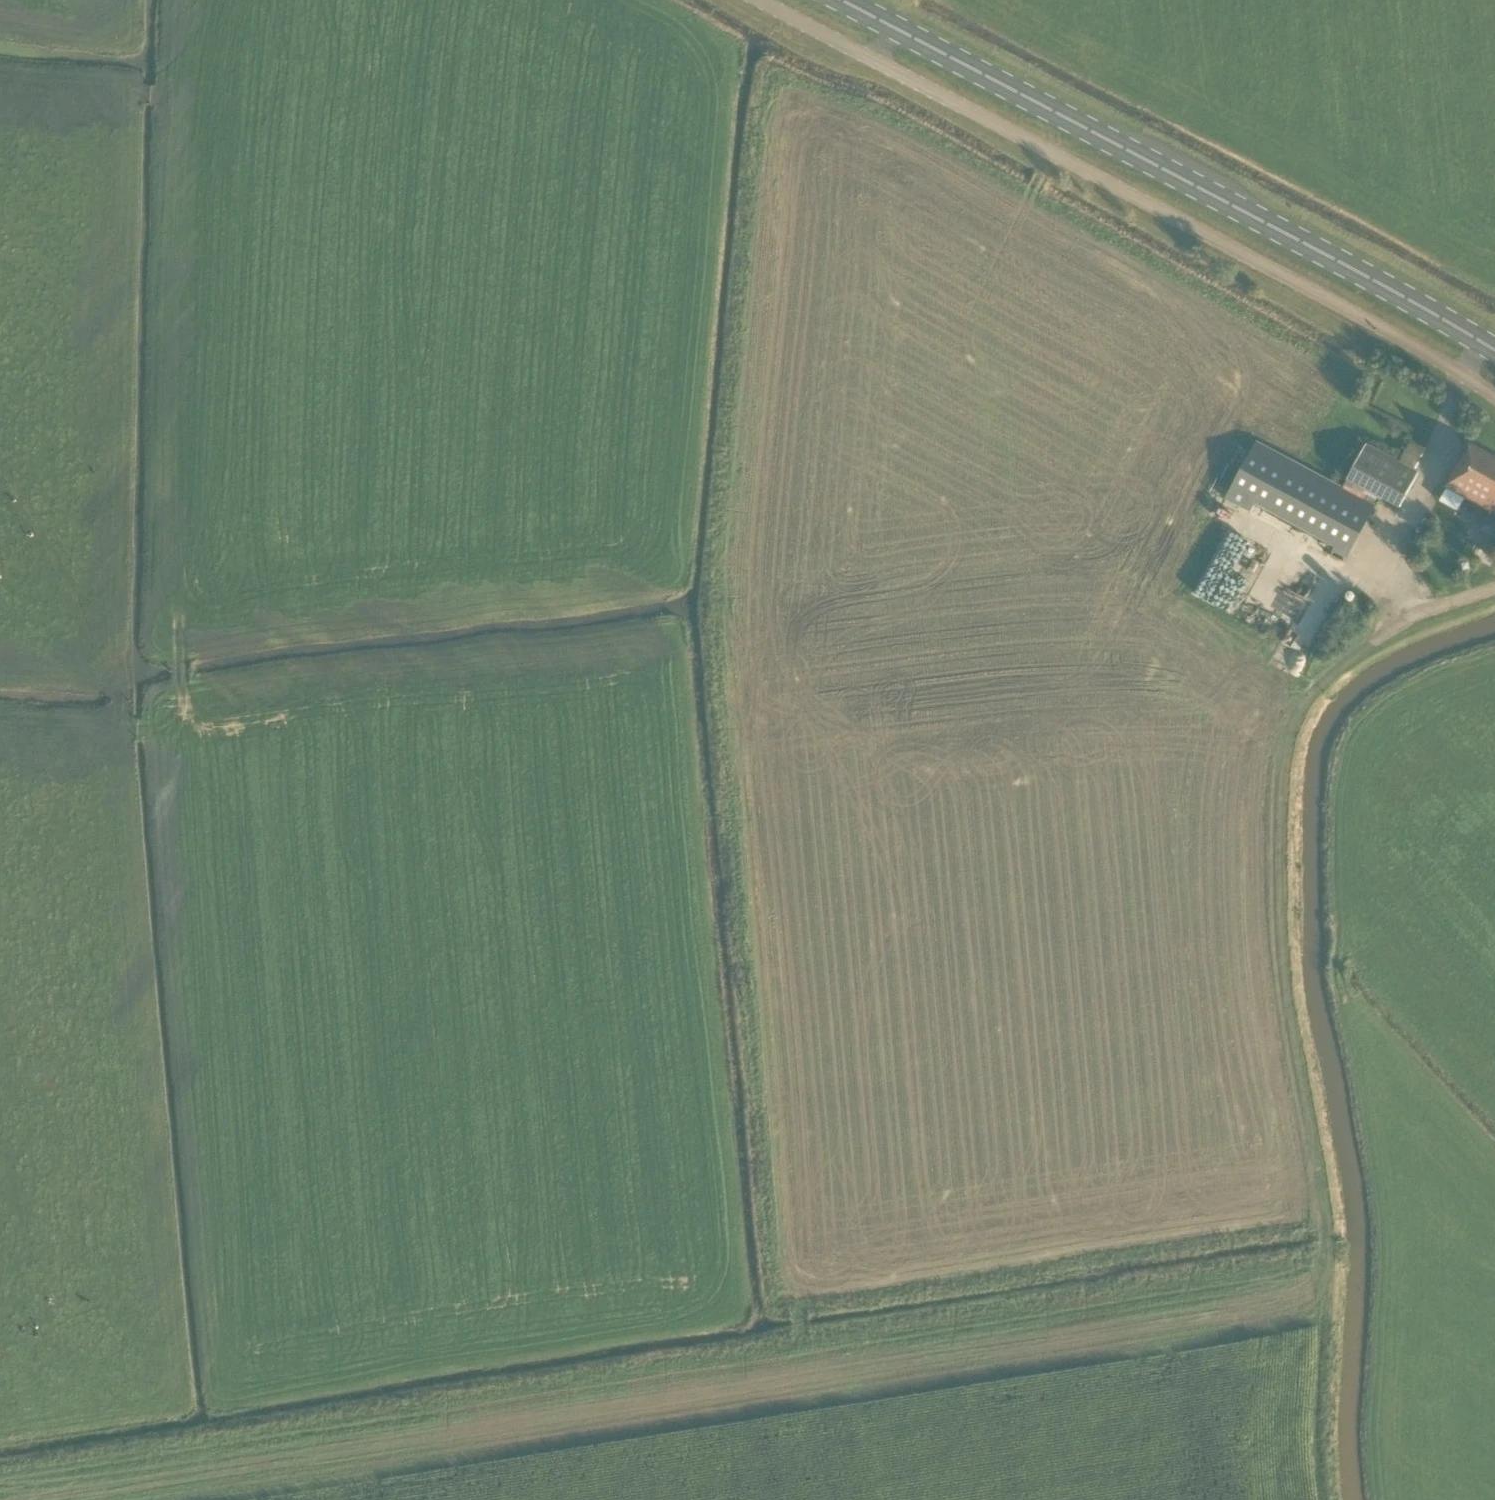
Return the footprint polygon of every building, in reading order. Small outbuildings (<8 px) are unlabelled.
[(1374,506),(1256,443),(1226,500),(1343,564),(1374,506)] [(1365,445),(1346,480),(1399,509),(1418,473),(1365,445)] [(1470,446),(1461,462),(1459,461),(1443,488),(1490,514),(1486,523),(1494,528),(1494,460),(1470,446)] [(1469,555),(1480,561),(1487,549),(1476,543),(1469,555)]
